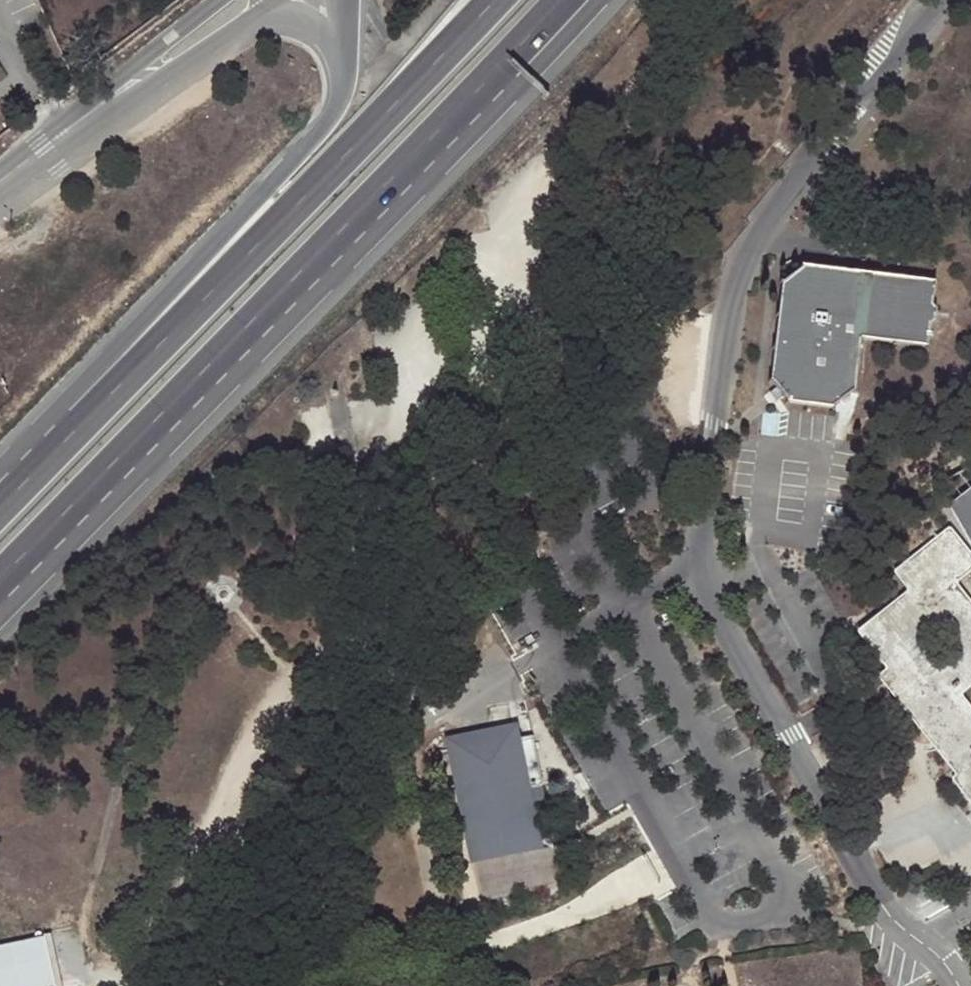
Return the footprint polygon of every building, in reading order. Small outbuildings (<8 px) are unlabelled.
[(782,281),(767,382),(772,387),(780,396),(785,403),(834,409),(853,392),(861,338),(926,346),(929,326),(935,322),(937,307),(931,301),(932,281),(804,265),(782,281)] [(780,396),(772,387),(768,391),(775,400),(780,396)] [(952,507),(970,530),(970,492),(952,507)] [(902,571),(902,573),(914,587),(864,630),(893,667),(906,685),(899,692),(962,772),(953,780),(970,803),(970,715),(958,699),(957,696),(957,694),(958,691),(970,680),(970,607),(948,578),(970,559),(948,532),(903,568),(903,569),(902,571)] [(899,692),(906,685),(893,667),(878,678),(893,696),(899,692)] [(448,750),(512,737),(511,732),(447,745),(448,750)] [(512,737),(448,750),(466,835),(476,833),(480,851),(523,842),(519,825),(530,822),(524,792),(540,789),(530,740),(513,743),(512,737)] [(519,825),(523,842),(533,840),(530,822),(519,825)] [(470,853),(480,851),(476,833),(466,835),(470,853)] [(9,946),(0,948),(0,985),(24,985),(26,983),(19,951),(9,946)]
